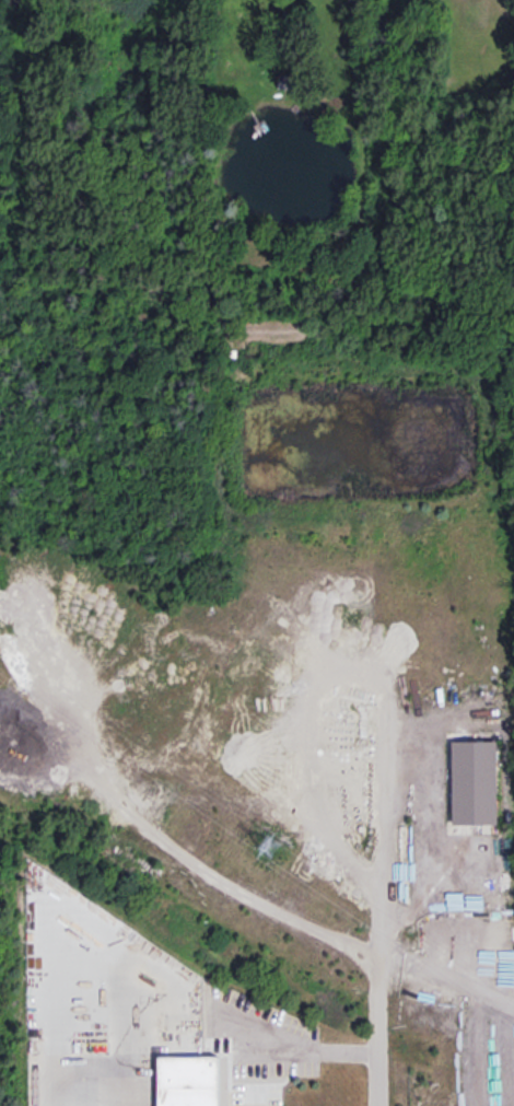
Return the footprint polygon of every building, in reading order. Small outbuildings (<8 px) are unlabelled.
[(453,741),(453,824),(499,824),(499,741),(453,741)] [(159,1105),(221,1105),(221,1087),(160,1087),(159,1105)]
